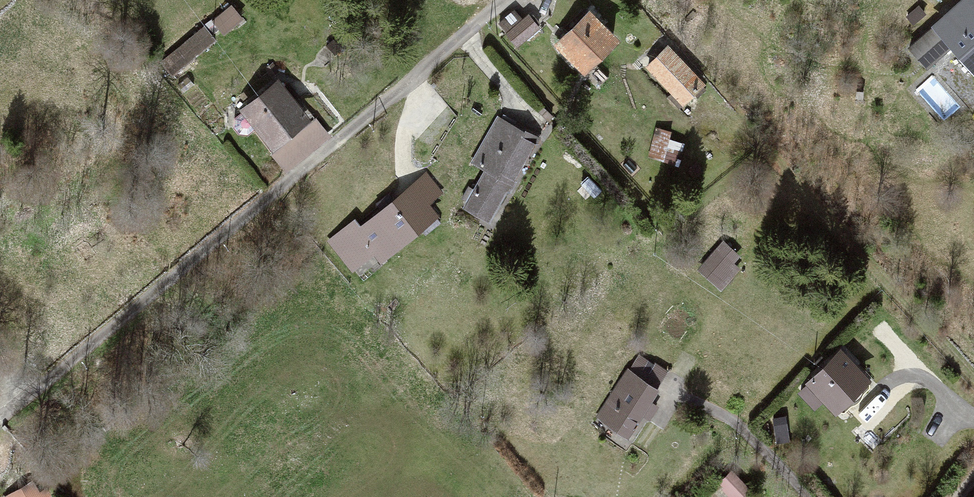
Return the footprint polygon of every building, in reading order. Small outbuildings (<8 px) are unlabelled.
[(953,44),(973,69),(973,0),(965,0),(918,41),(935,60),(953,44)] [(224,32),(241,18),(232,6),(214,21),(224,32)] [(507,33),(517,45),(538,27),(528,15),(507,33)] [(585,66),(613,39),(588,15),(560,43),(585,66)] [(161,62),(172,75),(215,40),(204,27),(161,62)] [(667,48),(649,65),(683,102),(702,84),(667,48)] [(239,133),(247,134),(252,129),(271,153),(315,118),(288,85),(282,90),(277,84),(235,118),(234,126),(239,133)] [(469,202),(466,206),(488,219),(536,137),(499,117),(474,161),(488,169),(476,190),(469,186),(462,198),(469,202)] [(408,191),(407,190),(394,201),(388,194),(376,203),(382,210),(360,228),(354,221),(330,240),(349,263),(372,245),(383,258),(420,227),(425,234),(440,221),(426,204),(441,192),(428,175),(408,191)] [(729,263),(736,255),(724,244),(702,269),(720,285),(735,268),(729,263)] [(826,395),(842,410),(844,410),(868,386),(869,384),(840,353),(801,391),(815,406),(826,395)] [(662,378),(636,360),(600,415),(626,432),(640,412),(648,417),(656,405),(648,400),(662,378)] [(737,496),(741,496),(748,490),(731,471),(721,481),(737,496)] [(37,494),(30,482),(4,496),(44,496),(48,495),(44,489),(37,494)]
